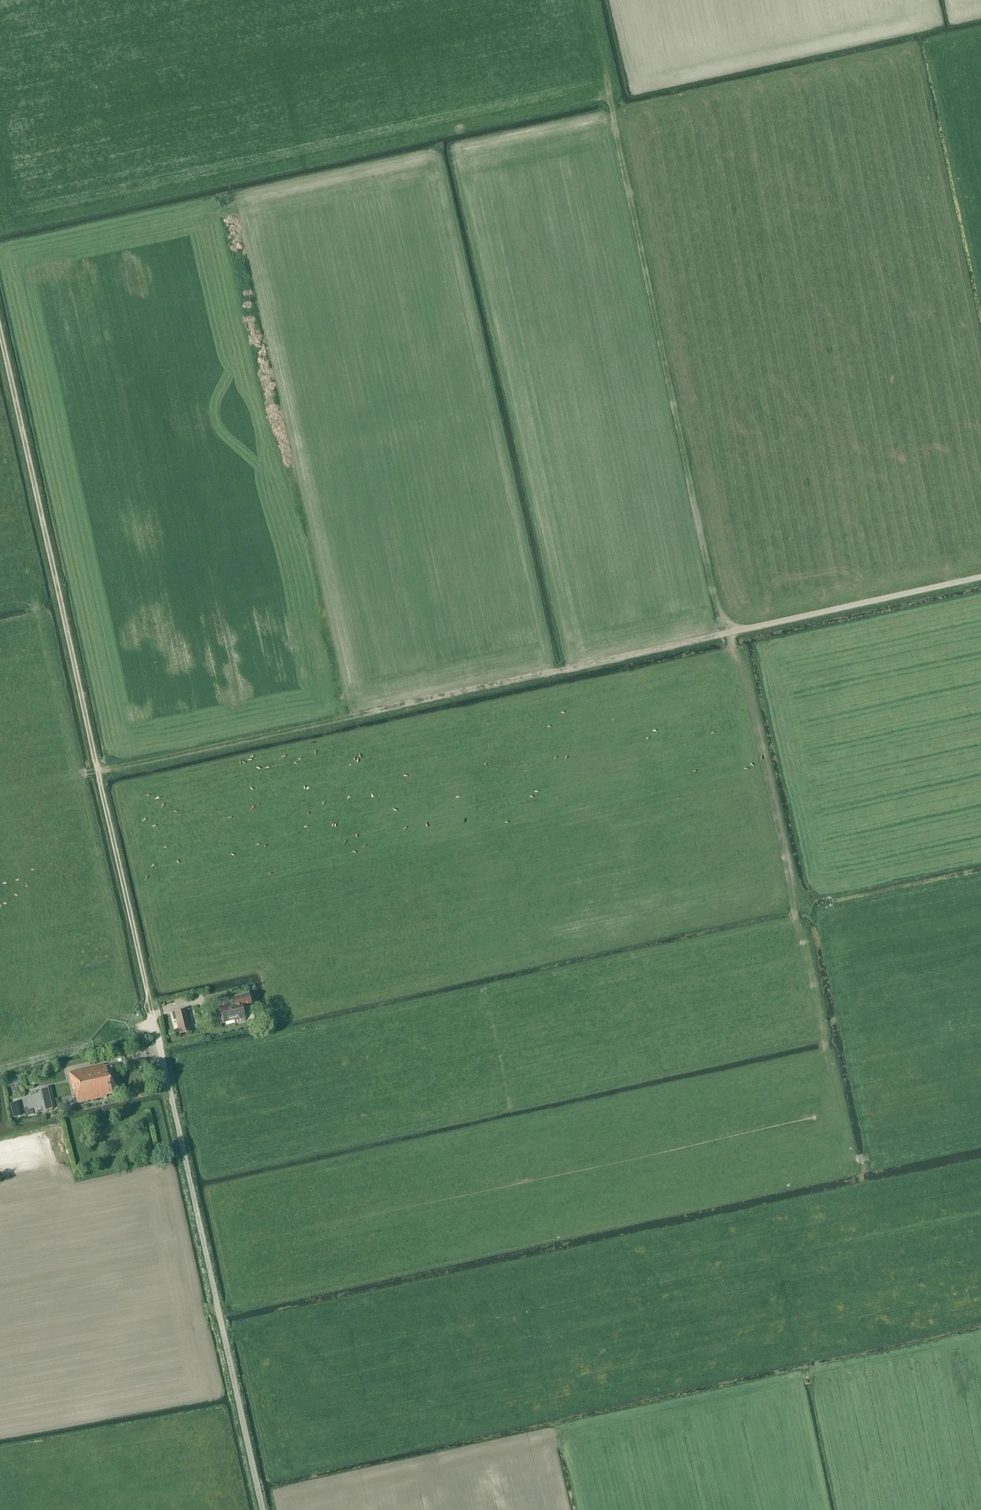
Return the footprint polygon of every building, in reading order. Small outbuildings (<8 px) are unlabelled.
[(251,1006),(248,993),(232,997),(234,1004),(219,1008),(223,1023),(233,1021),(234,1024),(245,1022),(242,1008),(251,1006)] [(180,1034),(191,1031),(185,1010),(174,1013),(180,1034)] [(106,1095),(120,1092),(114,1065),(103,1067),(103,1065),(68,1073),(69,1075),(67,1076),(67,1078),(70,1078),(73,1095),(75,1094),(77,1103),(106,1097),(106,1095)] [(55,1108),(50,1087),(39,1089),(44,1111),(55,1108)]
